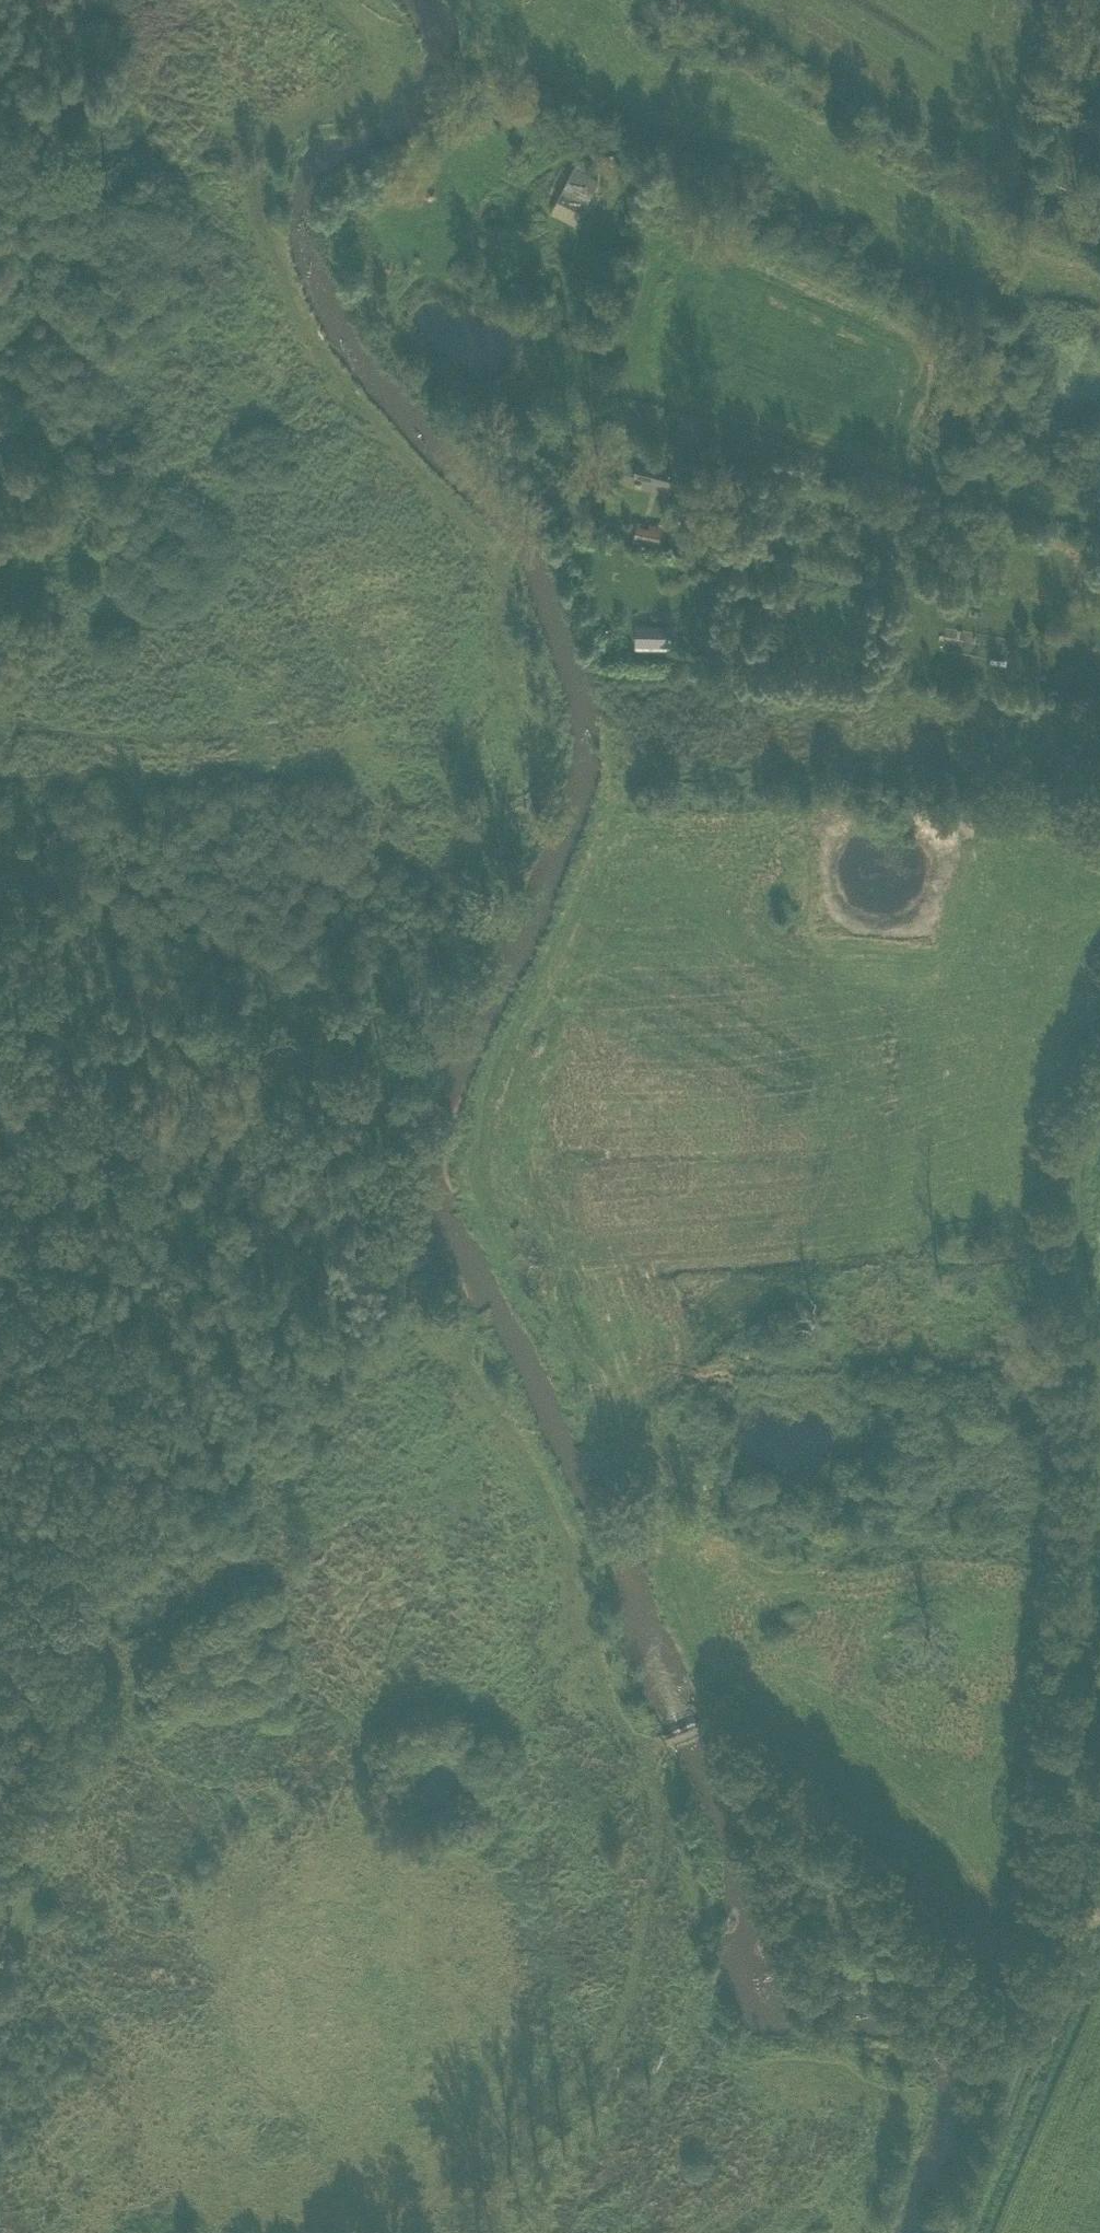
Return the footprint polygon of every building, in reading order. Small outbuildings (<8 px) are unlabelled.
[(582,210),(598,178),(574,167),(558,198),(582,210)] [(668,483),(672,470),(664,468),(638,462),(634,475),(668,483)] [(656,541),(658,529),(637,524),(634,537),(656,541)] [(658,610),(656,631),(660,632),(659,645),(672,646),(675,611),(658,610)] [(609,627),(609,636),(629,637),(629,628),(609,627)]
